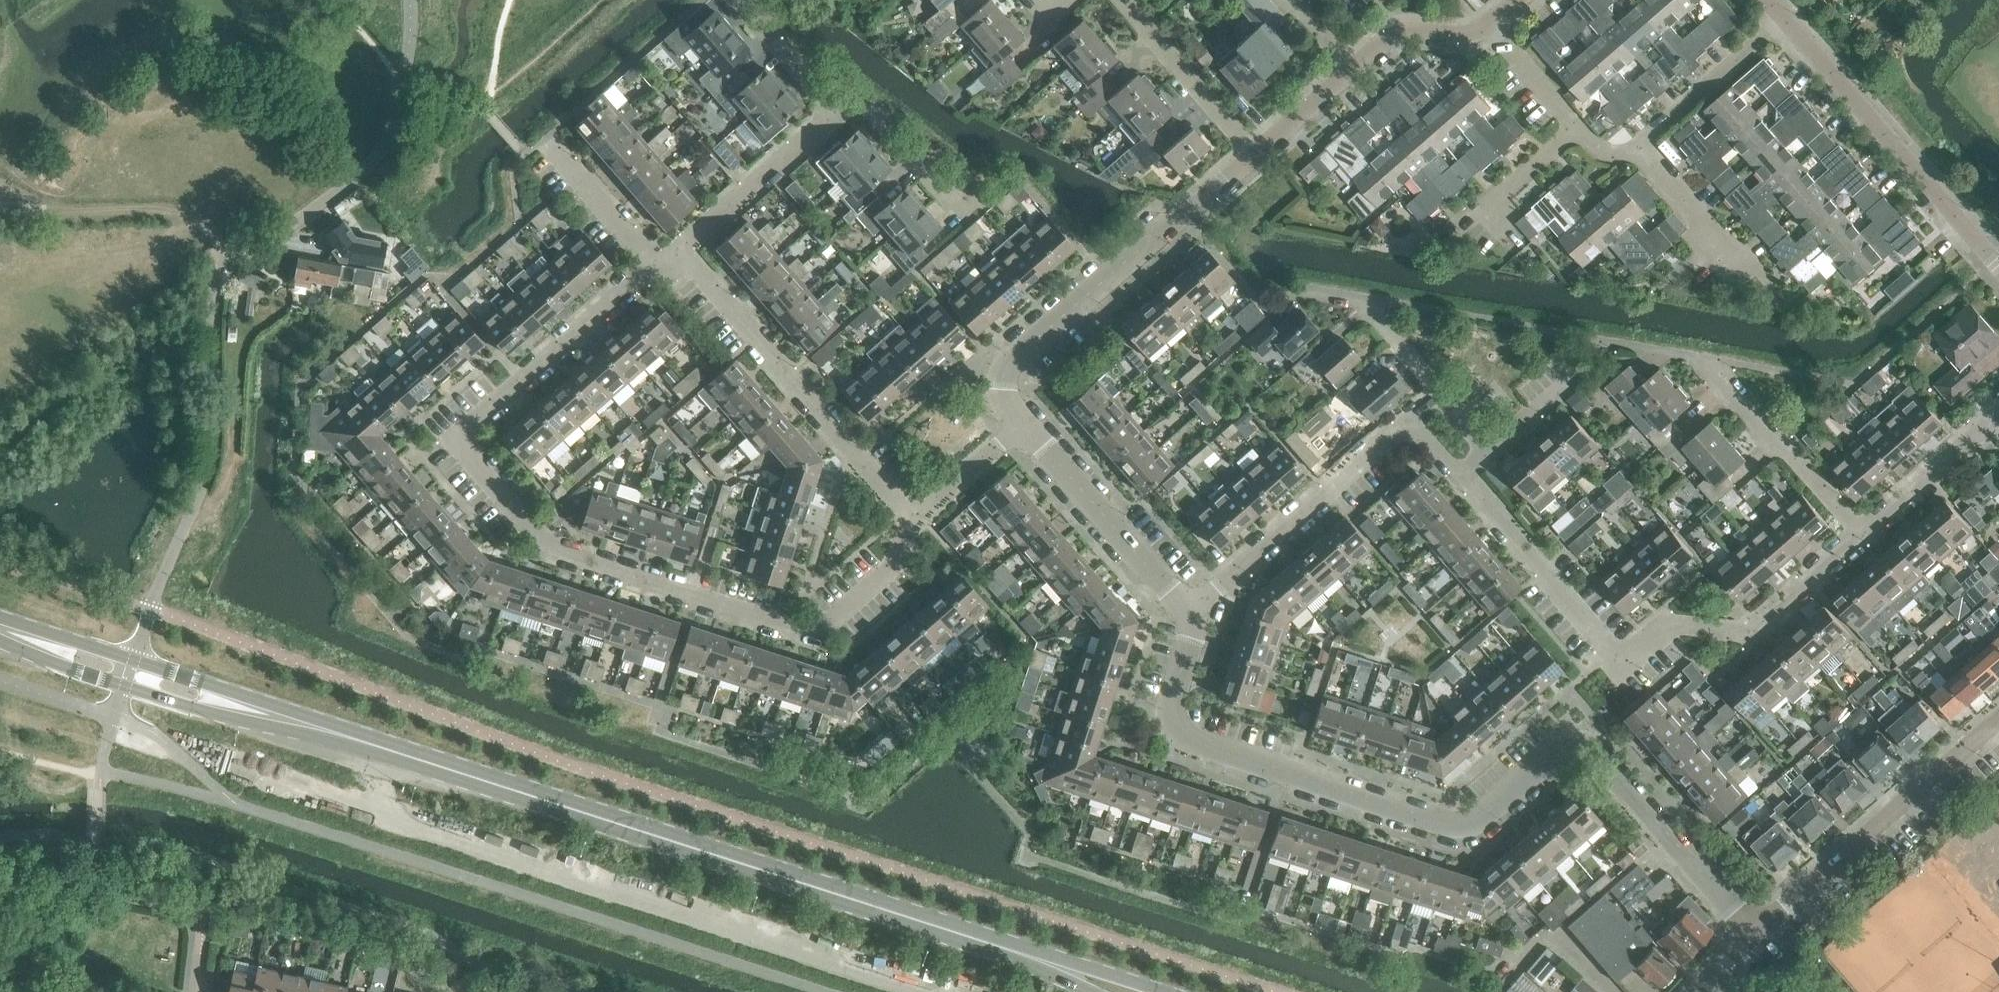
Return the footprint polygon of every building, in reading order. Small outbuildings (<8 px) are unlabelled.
[(959,11),(952,1),(953,0),(930,0),(939,11),(922,26),(931,36),(959,11)] [(967,19),(959,11),(931,36),(939,45),(959,28),(976,47),(1007,20),(990,0),(967,19)] [(1256,0),(1238,0),(1235,2),(1243,11),(1256,0)] [(1271,3),(1268,0),(1256,0),(1243,11),(1251,20),(1271,3)] [(1581,0),(1578,0),(1574,3),(1576,5),(1566,14),(1568,15),(1560,22),(1574,39),(1591,24),(1602,38),(1585,52),(1598,66),(1622,45),(1583,0),(1582,0),(1581,1),(1581,0)] [(1622,45),(1649,21),(1637,7),(1620,22),(1608,9),(1619,0),(1583,0),(1622,45)] [(1649,21),(1674,0),(1645,0),(1637,7),(1649,21)] [(1672,27),(1688,12),(1677,0),(1674,0),(1649,21),(1690,67),(1693,64),(1695,66),(1700,61),(1698,59),(1709,50),(1708,49),(1715,43),(1700,26),(1684,40),(1672,27)] [(1688,12),(1702,0),(1677,0),(1688,12)] [(1700,26),(1715,43),(1723,36),(1724,37),(1735,27),(1737,29),(1742,25),(1740,23),(1742,21),(1724,0),(1708,0),(1717,10),(1700,26)] [(1258,29),(1278,11),(1271,3),(1251,20),(1258,29)] [(691,46),(701,57),(732,30),(728,25),(729,24),(724,18),(722,19),(715,11),(698,26),(689,17),(664,39),(679,56),(691,46)] [(1263,80),(1297,50),(1278,30),(1287,22),(1278,11),(1258,29),(1235,49),(1263,80)] [(985,90),(1013,64),(1006,55),(1023,40),(1007,20),(976,47),(992,67),(977,80),(985,90)] [(1690,67),(1649,21),(1622,45),(1635,58),(1651,44),(1663,57),(1647,71),(1662,89),(1670,82),(1671,84),(1682,74),(1683,76),(1689,70),(1688,69),(1690,67)] [(1082,22),(1052,48),(1069,67),(1099,42),(1082,22)] [(1574,39),(1560,22),(1552,29),(1551,27),(1540,37),(1539,35),(1533,40),(1535,41),(1532,44),(1571,89),(1598,66),(1585,52),(1569,65),(1558,52),(1574,39)] [(698,79),(714,96),(737,75),(739,74),(731,64),(748,49),(742,41),(743,40),(737,33),(736,34),(732,30),(701,57),(711,68),(698,79)] [(1204,68),(1204,67),(1213,60),(1192,35),(1182,43),(1204,68)] [(1103,47),(1099,42),(1069,67),(1059,77),(1075,96),(1070,101),(1078,111),(1107,86),(1099,77),(1116,62),(1114,59),(1117,56),(1106,44),(1103,47)] [(1630,86),(1619,73),(1635,58),(1622,45),(1598,66),(1638,112),(1640,110),(1641,112),(1647,107),(1645,105),(1656,96),(1655,95),(1662,89),(1647,71),(1630,86)] [(1266,84),(1263,80),(1235,49),(1217,65),(1248,100),(1266,84)] [(1770,100),(1787,85),(1780,78),(1782,76),(1772,65),(1774,63),(1770,58),(1767,60),(1765,57),(1720,97),(1743,123),(1757,111),(1744,96),(1757,85),(1770,100)] [(634,78),(644,69),(638,61),(627,71),(634,78)] [(1013,64),(985,90),(993,99),(1022,74),(1013,64)] [(1439,82),(1425,66),(1416,73),(1415,72),(1404,81),(1402,79),(1397,83),(1399,85),(1397,87),(1437,132),(1463,110),(1450,96),(1433,110),(1422,97),(1439,82)] [(1638,112),(1598,66),(1571,89),(1584,103),(1601,88),(1612,101),(1595,116),(1610,133),(1617,126),(1619,128),(1630,118),(1632,120),(1637,116),(1636,114),(1638,112)] [(740,107),(749,116),(782,87),(765,68),(746,85),(737,75),(714,96),(731,115),(740,107)] [(1114,95),(1107,86),(1078,111),(1087,120),(1108,102),(1124,121),(1154,95),(1150,90),(1153,87),(1142,75),(1140,78),(1137,75),(1114,95)] [(1450,96),(1463,110),(1502,156),(1504,154),(1506,156),(1512,151),(1510,149),(1521,140),(1520,138),(1527,132),(1512,115),(1496,128),(1485,115),(1493,108),(1469,81),(1450,96)] [(1807,101),(1805,103),(1796,93),(1795,94),(1787,85),(1770,100),(1783,117),(1770,128),(1757,111),(1743,123),(1766,150),(1811,111),(1809,108),(1811,106),(1807,101)] [(798,106),(782,87),(749,116),(742,122),(763,145),(787,123),(783,119),(798,106)] [(1398,141),(1411,154),(1437,132),(1397,87),(1395,89),(1393,87),(1388,91),(1390,94),(1379,103),(1380,104),(1372,111),(1386,127),(1403,112),(1415,126),(1398,141)] [(616,109),(601,93),(575,116),(580,121),(575,125),(576,126),(574,128),(583,138),(586,135),(589,138),(588,139),(591,143),(632,107),(626,101),(616,109)] [(1126,155),(1134,164),(1163,140),(1155,131),(1172,116),(1165,108),(1169,104),(1160,93),(1156,97),(1154,95),(1124,121),(1119,126),(1137,145),(1126,155)] [(1698,163),(1743,123),(1720,97),(1706,110),(1720,127),(1707,138),(1693,122),(1677,136),(1684,144),(1682,145),(1691,156),(1689,157),(1694,163),(1696,161),(1698,163)] [(596,149),(606,160),(636,133),(627,122),(637,114),(632,107),(591,143),(594,146),(595,145),(598,148),(596,149)] [(1502,156),(1463,110),(1437,132),(1449,146),(1465,132),(1476,145),(1460,159),(1475,177),(1483,170),(1484,171),(1495,162),(1497,164),(1502,160),(1500,158),(1502,156)] [(1827,129),(1817,119),(1820,116),(1815,110),(1812,112),(1811,111),(1766,150),(1788,175),(1801,164),(1789,149),(1802,137),(1815,152),(1832,137),(1825,130),(1827,129)] [(1386,127),(1372,111),(1364,118),(1363,117),(1352,126),(1350,124),(1345,128),(1347,131),(1345,133),(1385,178),(1411,154),(1398,141),(1382,155),(1370,141),(1386,127)] [(1766,150),(1743,123),(1698,163),(1699,165),(1697,167),(1702,173),(1704,171),(1713,181),(1715,180),(1722,188),(1738,174),(1724,157),(1737,146),(1751,162),(1766,150)] [(672,132),(666,126),(646,144),(636,133),(606,160),(615,171),(616,169),(619,173),(618,174),(621,177),(662,141),(672,132)] [(1211,149),(1194,129),(1170,149),(1163,140),(1134,164),(1143,174),(1163,156),(1180,176),(1211,149)] [(834,184),(840,179),(874,150),(869,145),(871,143),(865,137),(864,139),(857,131),(842,144),(839,140),(814,162),(834,184)] [(1343,134),(1341,132),(1336,137),(1338,139),(1327,148),(1328,150),(1322,155),(1336,172),(1344,165),(1355,179),(1364,189),(1351,200),(1366,217),(1397,191),(1385,178),(1345,133),(1343,134)] [(1443,173),(1432,160),(1449,146),(1437,132),(1411,154),(1450,201),(1452,199),(1454,201),(1460,196),(1458,194),(1468,185),(1467,184),(1475,177),(1460,159),(1443,173)] [(1788,175),(1812,202),(1856,163),(1854,161),(1857,159),(1852,153),(1850,155),(1841,145),(1839,146),(1832,137),(1815,152),(1829,169),(1814,179),(1801,164),(1788,175)] [(733,171),(742,163),(722,139),(712,147),(733,171)] [(626,184),(635,194),(666,168),(657,157),(667,148),(662,141),(621,177),(624,181),(625,179),(628,183),(626,184)] [(856,215),(877,197),(879,195),(871,186),(890,169),(883,161),(885,160),(880,153),(878,155),(874,150),(840,179),(849,189),(840,197),(850,209),(842,216),(848,223),(856,216),(856,215)] [(1744,215),(1788,175),(1766,150),(1751,162),(1766,179),(1753,190),(1738,174),(1722,188),(1728,196),(1727,197),(1737,208),(1735,210),(1739,215),(1742,213),(1744,215)] [(1450,201),(1411,154),(1385,178),(1397,191),(1413,178),(1425,191),(1408,205),(1422,222),(1431,215),(1432,216),(1443,207),(1445,209),(1450,205),(1448,202),(1450,201)] [(1312,164),(1322,175),(1326,180),(1336,172),(1322,155),(1312,164)] [(713,157),(699,169),(705,176),(719,164),(713,157)] [(1860,205),(1877,191),(1870,183),(1872,181),(1862,171),(1865,168),(1860,163),(1858,165),(1856,163),(1812,202),(1834,228),(1847,217),(1832,200),(1846,188),(1860,205)] [(1311,184),(1322,175),(1312,164),(1301,173),(1311,184)] [(686,169),(676,178),(666,168),(635,194),(645,205),(646,204),(649,207),(647,208),(650,212),(691,176),(686,169)] [(1617,215),(1605,202),(1588,217),(1576,203),(1593,189),(1579,172),(1571,179),(1570,178),(1559,188),(1557,185),(1552,189),(1555,192),(1553,194),(1591,239),(1617,215)] [(1648,183),(1640,173),(1623,187),(1631,196),(1648,183)] [(1812,202),(1788,175),(1744,215),(1746,217),(1743,220),(1747,225),(1749,223),(1758,233),(1761,233),(1767,240),(1783,226),(1770,210),(1782,199),(1796,215),(1812,202)] [(697,182),(691,176),(650,212),(653,215),(655,214),(658,217),(656,218),(666,229),(697,202),(687,191),(697,182)] [(794,180),(785,188),(805,211),(814,203),(794,180)] [(1017,202),(1028,194),(1018,183),(1009,192),(1017,202)] [(1638,204),(1655,191),(1648,183),(1631,196),(1638,204)] [(1681,238),(1679,236),(1667,222),(1651,236),(1639,222),(1647,214),(1638,204),(1631,196),(1623,187),(1605,202),(1617,215),(1656,261),(1658,260),(1660,262),(1665,257),(1663,255),(1674,246),(1673,245),(1681,238)] [(877,197),(856,215),(856,216),(872,235),(883,225),(891,235),(923,207),(906,188),(885,206),(877,197)] [(1638,204),(1646,213),(1662,200),(1655,191),(1638,204)] [(1856,253),(1900,214),(1899,213),(1901,211),(1897,206),(1895,208),(1885,197),(1884,198),(1877,191),(1860,205),(1875,222),(1861,233),(1847,217),(1834,228),(1856,253)] [(1008,192),(1001,198),(1011,208),(1017,203),(1008,192)] [(1550,196),(1548,193),(1542,197),(1545,200),(1534,210),(1535,211),(1518,225),(1533,242),(1559,220),(1569,233),(1561,240),(1585,268),(1603,253),(1591,239),(1553,194),(1550,196)] [(1004,214),(1011,208),(1001,198),(995,203),(1004,214)] [(338,212),(344,208),(340,202),(334,207),(338,212)] [(1783,226),(1767,240),(1774,248),(1773,249),(1782,259),(1780,261),(1784,266),(1787,264),(1789,267),(1834,228),(1812,202),(1796,215),(1810,231),(1797,242),(1783,226)] [(919,245),(941,227),(923,207),(891,235),(900,245),(890,254),(906,273),(909,270),(927,254),(919,245)] [(543,208),(537,214),(546,225),(552,219),(543,208)] [(1679,236),(1689,228),(1674,211),(1665,219),(1667,222),(1679,236)] [(546,225),(537,214),(530,220),(539,230),(546,225)] [(1856,253),(1841,266),(1857,284),(1884,260),(1876,251),(1890,239),(1905,256),(1921,242),(1914,233),(1915,232),(1906,222),(1909,219),(1904,214),(1902,216),(1900,214),(1856,253)] [(1591,239),(1603,253),(1611,246),(1638,277),(1649,268),(1651,270),(1656,266),(1654,263),(1656,261),(1617,215),(1591,239)] [(1047,216),(1030,231),(1057,262),(1074,247),(1047,216)] [(783,220),(775,227),(732,265),(735,269),(736,267),(739,271),(737,272),(747,282),(777,256),(768,245),(789,227),(783,220)] [(354,236),(344,221),(323,236),(339,259),(381,267),(386,242),(354,236)] [(729,262),(732,265),(775,227),(770,221),(757,232),(747,221),(716,247),(726,259),(727,257),(730,261),(729,262)] [(975,221),(969,226),(978,237),(984,231),(975,221)] [(1041,276),(1057,262),(1030,231),(1023,223),(1007,237),(1014,245),(1041,276)] [(962,232),(971,243),(978,237),(969,226),(962,232)] [(1789,267),(1790,268),(1787,271),(1792,276),(1795,274),(1804,284),(1805,283),(1812,292),(1828,278),(1813,261),(1826,250),(1841,266),(1856,253),(1834,228),(1789,267)] [(559,239),(566,247),(592,278),(610,263),(583,232),(572,242),(565,234),(559,239)] [(1025,290),(1041,276),(1014,245),(1007,237),(991,251),(998,259),(1025,290)] [(523,255),(509,238),(502,244),(512,255),(517,261),(523,255)] [(589,281),(592,278),(566,247),(559,239),(552,245),(559,253),(548,262),(575,293),(589,281)] [(953,240),(936,255),(945,265),(962,251),(953,240)] [(505,260),(512,255),(502,244),(496,250),(505,260)] [(1234,281),(1207,250),(1190,266),(1216,297),(1234,281)] [(800,255),(787,266),(777,256),(747,282),(756,293),(757,292),(760,295),(759,296),(762,300),(805,261),(800,255)] [(939,271),(945,265),(936,255),(920,269),(924,274),(934,265),(939,271)] [(372,285),(374,271),(299,256),(295,277),(337,285),(338,279),(372,285)] [(981,274),(1008,304),(1025,290),(998,259),(981,274)] [(811,268),(805,261),(762,300),(765,303),(766,302),(769,305),(767,306),(777,317),(807,290),(798,279),(811,268)] [(548,262),(531,277),(558,308),(561,305),(560,304),(563,301),(565,302),(575,293),(548,262)] [(1199,312),(1216,297),(1190,266),(1172,281),(1199,312)] [(474,268),(468,274),(477,284),(484,279),(474,268)] [(906,273),(893,285),(898,291),(915,277),(909,270),(906,273)] [(389,273),(374,271),(372,285),(370,298),(384,301),(389,273)] [(262,288),(265,277),(244,273),(236,283),(262,288)] [(477,284),(468,274),(462,280),(471,290),(477,284)] [(981,274),(965,288),(992,319),(1008,304),(981,274)] [(880,296),(882,294),(890,287),(880,275),(869,284),(880,296)] [(558,308),(531,277),(514,292),(541,323),(551,314),(550,312),(553,310),(555,311),(558,308)] [(1155,296),(1182,327),(1199,312),(1172,281),(1155,296)] [(882,294),(888,300),(898,291),(893,285),(890,287),(882,294)] [(1867,297),(1867,298),(1876,308),(1878,310),(1891,299),(1888,296),(1880,286),(1879,286),(1867,297)] [(417,287),(411,293),(420,303),(427,298),(417,287)] [(948,302),(975,333),(992,319),(965,288),(948,302)] [(789,330),(792,334),(835,296),(830,289),(817,301),(807,290),(777,317),(786,327),(787,326),(790,329),(789,330)] [(1844,291),(1840,295),(1840,300),(1844,304),(1850,298),(1844,291)] [(490,299),(497,307),(524,338),(541,323),(514,292),(507,299),(503,298),(498,292),(490,299)] [(420,303),(411,293),(404,299),(414,309),(420,303)] [(828,314),(841,302),(835,296),(792,334),(795,337),(796,336),(799,339),(797,341),(807,352),(838,325),(828,314)] [(932,296),(916,311),(922,318),(948,349),(965,334),(932,296)] [(1165,342),(1182,327),(1155,296),(1138,311),(1165,342)] [(871,304),(860,313),(866,320),(876,311),(871,304)] [(520,341),(524,338),(497,307),(479,323),(506,353),(517,344),(516,342),(519,340),(520,341)] [(633,323),(660,353),(684,332),(665,311),(657,317),(650,308),(633,323)] [(1941,389),(1952,402),(1980,377),(1970,365),(1981,355),(1980,354),(1997,339),(1970,308),(1937,336),(1950,352),(1947,355),(1961,371),(1941,389)] [(1260,355),(1275,343),(1287,356),(1292,361),(1305,349),(1301,344),(1317,330),(1299,309),(1273,332),(1265,323),(1247,339),(1260,355)] [(1254,325),(1264,316),(1258,309),(1248,318),(1254,325)] [(1120,326),(1147,357),(1165,342),(1138,311),(1137,311),(1134,310),(1127,316),(1128,320),(1120,326)] [(483,342),(456,311),(440,326),(464,354),(466,357),(483,342)] [(866,320),(860,313),(850,322),(856,329),(866,320)] [(385,316),(378,321),(387,332),(394,326),(385,316)] [(424,336),(438,324),(433,317),(418,328),(424,336)] [(905,332),(932,363),(942,354),(948,349),(922,318),(905,332)] [(381,337),(387,332),(378,321),(372,327),(381,337)] [(627,328),(616,337),(638,362),(643,368),(660,353),(633,323),(627,328)] [(922,372),(932,363),(905,332),(899,325),(883,339),(889,346),(916,377),(922,372)] [(423,340),(450,371),(460,362),(466,357),(464,354),(440,326),(423,340)] [(1234,330),(1223,340),(1229,346),(1240,337),(1234,330)] [(838,332),(828,341),(833,348),(834,348),(844,339),(838,332)] [(600,351),(627,382),(643,368),(638,362),(616,337),(600,351)] [(1316,360),(1309,351),(1291,367),(1304,383),(1313,375),(1317,380),(1324,373),(1331,382),(1359,357),(1342,338),(1316,360)] [(873,360),(900,391),(916,377),(889,346),(883,339),(866,353),(873,360)] [(423,340),(407,354),(431,382),(434,385),(440,380),(450,371),(423,340)] [(1229,346),(1223,340),(1213,348),(1219,355),(1229,346)] [(834,348),(833,348),(828,341),(811,356),(820,367),(837,352),(834,348)] [(361,355),(352,344),(346,350),(355,360),(361,355)] [(1276,366),(1287,357),(1276,344),(1265,354),(1276,366)] [(1141,372),(1147,366),(1132,349),(1125,354),(1141,372)] [(348,366),(355,360),(346,350),(339,355),(348,366)] [(594,356),(584,365),(611,396),(627,382),(600,351),(594,356)] [(407,354),(391,369),(418,399),(428,391),(434,385),(431,382),(407,354)] [(749,377),(734,360),(698,392),(712,409),(718,403),(749,377)] [(890,400),(900,391),(873,360),(856,375),(883,405),(890,400)] [(1200,360),(1189,370),(1195,376),(1205,367),(1200,360)] [(339,374),(330,365),(319,374),(327,384),(339,374)] [(611,396),(584,365),(574,374),(568,379),(594,410),(611,396)] [(1606,387),(1636,421),(1646,412),(1675,387),(1659,369),(1645,382),(1631,365),(1606,387)] [(1394,376),(1386,367),(1366,383),(1358,374),(1344,386),(1352,395),(1351,397),(1370,419),(1405,389),(1403,386),(1406,384),(1397,374),(1394,376)] [(682,379),(691,390),(704,378),(695,368),(682,379)] [(391,369),(375,383),(399,411),(401,414),(408,408),(418,399),(391,369)] [(1158,370),(1152,375),(1160,385),(1167,379),(1158,370)] [(1195,376),(1189,370),(1179,379),(1185,385),(1195,376)] [(1872,377),(1881,388),(1887,382),(1878,371),(1872,377)] [(883,405),(856,375),(840,389),(867,420),(877,411),(883,405)] [(401,414),(399,411),(375,383),(369,377),(353,391),(358,397),(385,428),(395,419),(401,414)] [(733,420),(763,393),(755,383),(749,377),(718,403),(733,420)] [(1874,393),(1881,388),(1872,377),(1865,383),(1874,393)] [(561,385),(551,394),(578,424),(594,410),(568,379),(561,385)] [(681,399),(691,390),(682,379),(671,388),(681,399)] [(1066,406),(1079,420),(1082,423),(1113,396),(1097,379),(1066,406)] [(1176,390),(1167,379),(1160,385),(1170,396),(1176,390)] [(1644,431),(1661,450),(1682,431),(1673,420),(1690,405),(1675,387),(1646,412),(1655,422),(1644,431)] [(1593,404),(1583,392),(1570,402),(1581,414),(1593,404)] [(772,403),(763,393),(733,420),(747,436),(778,409),(772,403)] [(1899,408),(1926,439),(1943,423),(1917,393),(1899,408)] [(578,424),(551,394),(541,402),(535,408),(562,438),(578,424)] [(1128,414),(1113,396),(1082,423),(1097,440),(1128,414)] [(378,434),(385,428),(358,397),(341,412),(338,408),(328,417),(321,416),(322,405),(311,404),(309,429),(378,434)] [(1188,403),(1197,413),(1204,407),(1195,397),(1188,403)] [(1837,407),(1847,418),(1853,412),(1844,401),(1837,407)] [(1909,454),(1926,439),(1899,408),(1893,401),(1876,416),(1882,423),(1909,454)] [(663,402),(653,411),(659,418),(669,409),(663,402)] [(1204,407),(1197,413),(1206,424),(1213,418),(1204,407)] [(1840,423),(1847,418),(1837,407),(1831,413),(1840,423)] [(529,413),(519,422),(546,453),(562,438),(535,408),(529,413)] [(769,445),(792,426),(778,409),(747,436),(761,453),(770,446),(769,445)] [(648,427),(659,418),(653,411),(642,420),(648,427)] [(1112,458),(1143,431),(1128,414),(1097,440),(1112,458)] [(1242,414),(1231,423),(1237,430),(1247,421),(1242,414)] [(1573,415),(1556,430),(1583,461),(1599,446),(1573,415)] [(679,420),(672,425),(681,436),(688,430),(679,420)] [(617,435),(620,440),(626,446),(636,437),(642,432),(633,421),(617,435)] [(1712,421),(1690,440),(1682,431),(1661,450),(1669,459),(1673,456),(1681,465),(1692,456),(1700,466),(1729,441),(1712,421)] [(529,467),(546,453),(519,422),(502,436),(529,467)] [(1221,432),(1227,439),(1237,430),(1231,423),(1221,432)] [(1891,469),(1895,466),(1909,454),(1882,423),(1865,438),(1891,469)] [(649,434),(658,445),(665,439),(668,436),(659,426),(649,434)] [(788,466),(821,460),(819,457),(818,458),(807,445),(808,444),(792,426),(769,445),(770,446),(788,466)] [(337,450),(353,468),(384,441),(378,434),(309,429),(308,448),(337,450)] [(697,440),(688,430),(681,436),(690,446),(697,440)] [(1583,461),(1556,430),(1540,444),(1566,475),(1583,461)] [(1158,448),(1143,431),(1112,458),(1127,475),(1158,448)] [(1294,431),(1284,439),(1309,468),(1319,459),(1294,431)] [(1812,448),(1818,442),(1809,432),(1803,437),(1812,448)] [(626,446),(631,453),(642,444),(636,437),(626,446)] [(1874,484),(1891,469),(1865,438),(1847,453),(1874,484)] [(667,455),(674,450),(665,439),(658,445),(667,455)] [(616,455),(626,446),(620,440),(610,449),(616,455)] [(353,468),(368,484),(396,460),(398,458),(393,451),(384,441),(353,468)] [(1305,471),(1278,441),(1260,456),(1287,487),(1305,471)] [(1746,460),(1729,441),(1700,466),(1709,476),(1698,485),(1714,504),(1736,485),(1728,476),(1746,460)] [(1207,444),(1197,453),(1203,460),(1213,451),(1207,444)] [(1540,444),(1523,458),(1550,489),(1566,475),(1540,444)] [(1142,493),(1173,466),(1158,448),(1127,475),(1142,493)] [(701,458),(710,468),(716,463),(707,452),(701,458)] [(1186,462),(1192,469),(1203,460),(1197,453),(1186,462)] [(1830,468),(1857,499),(1874,484),(1847,453),(1830,468)] [(594,454),(584,463),(589,470),(600,461),(594,454)] [(1260,456),(1243,471),(1270,502),(1287,487),(1260,456)] [(686,463),(695,474),(701,468),(692,457),(686,463)] [(368,484),(382,501),(413,474),(404,464),(398,458),(396,460),(368,484)] [(1506,473),(1540,511),(1557,496),(1550,489),(1523,458),(1506,473)] [(779,493),(807,502),(808,499),(812,500),(816,487),(813,486),(820,462),(821,460),(788,466),(779,493)] [(573,473),(579,479),(589,470),(584,463),(573,473)] [(725,473),(716,463),(710,468),(719,479),(725,473)] [(1997,464),(1979,480),(1994,498),(1998,493),(1998,466),(1997,464)] [(1636,471),(1632,466),(1625,465),(1620,470),(1628,478),(1636,471)] [(701,468),(695,474),(704,484),(710,478),(701,468)] [(1226,486),(1253,517),(1270,502),(1243,471),(1226,486)] [(983,522),(990,516),(1021,489),(1006,472),(968,506),(983,522)] [(1435,489),(1420,472),(1410,480),(1405,474),(1384,493),(1389,499),(1404,515),(1435,489)] [(382,501),(396,517),(424,493),(427,490),(421,484),(413,474),(382,501)] [(1178,481),(1173,474),(1162,483),(1168,490),(1178,481)] [(323,494),(329,490),(320,480),(315,484),(323,494)] [(593,488),(582,522),(581,527),(595,532),(595,530),(599,531),(599,533),(603,534),(619,484),(609,481),(605,492),(593,488)] [(561,483),(551,492),(556,499),(567,490),(561,483)] [(722,483),(718,496),(727,499),(731,486),(722,483)] [(611,537),(625,541),(637,503),(641,491),(619,484),(603,534),(607,536),(608,534),(612,535),(611,537)] [(1621,484),(1611,493),(1617,499),(1627,490),(1621,484)] [(575,520),(582,522),(593,488),(582,485),(560,503),(575,520)] [(1617,499),(1622,506),(1639,491),(1633,485),(1627,490),(1617,499)] [(1768,491),(1775,498),(1781,493),(1775,485),(1768,491)] [(803,515),(807,502),(779,493),(758,486),(751,507),(762,510),(801,523),(803,515)] [(1226,486),(1209,501),(1235,532),(1253,517),(1226,486)] [(990,516),(1004,532),(1035,505),(1021,489),(990,516)] [(1404,515),(1418,532),(1449,505),(1435,489),(1404,515)] [(396,517),(410,533),(441,506),(432,496),(427,490),(424,493),(396,517)] [(1606,508),(1617,499),(1611,493),(1609,490),(1592,505),(1598,511),(1603,511),(1606,508)] [(1790,503),(1781,493),(1775,498),(1810,539),(1828,524),(1801,493),(1790,503)] [(342,495),(332,504),(338,511),(348,501),(342,495)] [(727,499),(718,496),(714,510),(722,512),(727,499)] [(1793,554),(1810,539),(1775,498),(1768,504),(1777,514),(1767,523),(1793,554)] [(1606,508),(1612,515),(1622,506),(1617,499),(1606,508)] [(1946,500),(1930,515),(1957,546),(1973,531),(1946,500)] [(354,508),(348,501),(338,511),(343,517),(354,508)] [(1235,532),(1209,501),(1191,516),(1218,547),(1235,532)] [(642,547),(647,548),(659,509),(637,503),(625,541),(638,546),(639,544),(643,545),(642,547)] [(1004,532),(1019,548),(1049,522),(1035,505),(1004,532)] [(1463,521),(1449,505),(1418,532),(1432,548),(1463,521)] [(1570,511),(1576,519),(1582,526),(1598,511),(1592,505),(1581,515),(1574,507),(1570,511)] [(450,516),(441,506),(410,533),(424,550),(452,525),(455,523),(450,516)] [(755,531),(794,544),(801,523),(762,510),(751,507),(745,528),(755,531)] [(659,509),(647,548),(651,550),(651,548),(655,549),(655,551),(668,555),(681,516),(659,509)] [(694,521),(681,516),(668,555),(691,563),(706,515),(697,512),(694,521)] [(1941,559),(1957,546),(1930,515),(1914,528),(1941,559)] [(1327,531),(1354,562),(1371,548),(1344,517),(1327,531)] [(1383,533),(1368,517),(1359,525),(1374,542),(1383,533)] [(1582,526),(1576,519),(1559,533),(1565,540),(1571,535),(1582,526)] [(1983,520),(1975,526),(1979,530),(1986,524),(1983,520)] [(950,521),(939,531),(954,547),(965,538),(950,521)] [(1432,548),(1447,564),(1477,537),(1463,521),(1432,548)] [(1596,521),(1586,530),(1592,537),(1602,528),(1596,521)] [(1049,522),(1019,548),(1033,565),(1064,538),(1049,522)] [(424,550),(439,566),(469,539),(461,529),(455,523),(452,525),(424,550)] [(1747,523),(1740,528),(1776,569),(1793,554),(1767,523),(1756,533),(1747,523)] [(709,524),(705,538),(713,540),(718,527),(709,524)] [(1667,524),(1650,538),(1677,569),(1694,554),(1667,524)] [(360,537),(366,543),(376,534),(371,528),(360,537)] [(1743,544),(1732,553),(1759,584),(1776,569),(1740,528),(1734,534),(1743,544)] [(1924,574),(1941,559),(1914,528),(1897,543),(1924,574)] [(1569,545),(1578,555),(1595,541),(1592,537),(1586,530),(1569,545)] [(790,556),(794,544),(755,531),(749,552),(788,564),(790,556)] [(1327,531),(1311,546),(1338,576),(1354,562),(1327,531)] [(376,534),(366,543),(371,550),(382,541),(376,534)] [(1477,537),(1447,564),(1461,581),(1491,554),(1477,537)] [(717,541),(713,540),(705,538),(698,559),(710,563),(717,541)] [(1033,565),(1047,581),(1078,554),(1064,538),(1033,565)] [(1677,569),(1650,538),(1634,552),(1661,583),(1677,569)] [(461,576),(470,586),(485,563),(487,560),(469,539),(439,566),(453,583),(461,576)] [(1997,541),(1990,548),(1998,558),(1998,543),(1997,541)] [(1379,548),(1388,558),(1395,552),(1386,542),(1379,548)] [(1881,558),(1908,588),(1924,574),(1897,543),(1881,558)] [(1338,576),(1311,546),(1295,560),(1322,591),(1338,576)] [(968,564),(979,554),(973,548),(962,557),(968,564)] [(742,573),(781,585),(788,564),(749,552),(742,573)] [(1397,568),(1404,563),(1395,552),(1388,558),(1397,568)] [(1634,552),(1618,567),(1645,597),(1661,583),(1634,552)] [(1741,600),(1759,584),(1732,553),(1721,563),(1712,553),(1706,558),(1715,569),(1741,600)] [(984,561),(979,554),(968,564),(974,570),(984,561)] [(1055,602),(1061,597),(1092,570),(1078,554),(1047,581),(1041,586),(1055,602)] [(1461,581),(1475,597),(1506,570),(1491,554),(1461,581)] [(1914,596),(1908,588),(1881,558),(1865,572),(1891,603),(1898,610),(1914,596)] [(389,569),(394,576),(405,567),(399,560),(389,569)] [(501,607),(514,568),(487,560),(485,563),(470,586),(483,590),(480,600),(501,607)] [(1295,560),(1278,574),(1305,605),(1322,591),(1295,560)] [(405,567),(394,576),(400,582),(410,573),(405,567)] [(1601,581),(1628,612),(1645,597),(1618,567),(1601,581)] [(526,572),(514,568),(501,607),(499,615),(519,621),(522,614),(533,579),(534,575),(526,572)] [(1972,585),(1983,576),(1977,569),(1966,578),(1972,585)] [(1076,614),(1084,607),(1084,606),(1106,587),(1092,570),(1061,597),(1076,614)] [(1490,614),(1520,587),(1506,570),(1475,597),(1490,614)] [(991,590),(996,596),(1007,587),(993,571),(982,580),(991,590)] [(1991,588),(1998,582),(1989,571),(1982,577),(1991,588)] [(1865,572),(1848,586),(1875,617),(1891,603),(1865,572)] [(1289,619),(1305,605),(1278,574),(1250,599),(1272,613),(1279,607),(1289,619)] [(534,575),(533,579),(522,614),(542,620),(555,582),(542,578),(534,575)] [(944,590),(947,592),(971,620),(988,606),(961,575),(951,584),(944,590)] [(1993,590),(1982,578),(1975,584),(1985,596),(1993,590)] [(1957,579),(1946,588),(1952,595),(1963,586),(1957,579)] [(1394,587),(1388,580),(1377,589),(1383,596),(1394,587)] [(1409,581),(1402,587),(1411,598),(1418,592),(1409,581)] [(542,620),(563,627),(574,592),(575,588),(568,586),(555,582),(542,620)] [(1832,601),(1871,646),(1877,640),(1871,634),(1882,624),(1875,617),(1848,586),(1832,601)] [(1002,603),(1013,593),(1007,587),(996,596),(1002,603)] [(1102,628),(1136,621),(1134,618),(1138,615),(1131,606),(1126,610),(1106,587),(1084,606),(1084,607),(1102,628)] [(410,593),(416,600),(423,595),(417,588),(410,593)] [(563,627),(583,634),(596,595),(583,591),(575,588),(574,592),(563,627)] [(1373,605),(1383,596),(1377,589),(1367,598),(1373,605)] [(971,620),(947,592),(944,590),(928,604),(955,634),(971,620)] [(1427,602),(1418,592),(1411,598),(1420,608),(1427,602)] [(583,634),(604,640),(615,605),(617,602),(609,599),(596,595),(583,634)] [(1959,620),(1971,609),(1960,597),(1948,607),(1959,620)] [(1286,622),(1289,619),(1279,607),(1272,613),(1250,599),(1239,635),(1277,647),(1286,622)] [(604,640),(625,647),(637,608),(624,604),(617,602),(615,605),(604,640)] [(955,635),(955,634),(928,604),(912,618),(914,621),(939,649),(955,635)] [(429,616),(438,625),(450,615),(441,606),(429,616)] [(1852,637),(1826,606),(1809,620),(1836,651),(1852,637)] [(1998,644),(1998,629),(1980,606),(1972,613),(1979,621),(1998,644)] [(1512,613),(1507,607),(1496,616),(1502,623),(1512,613)] [(642,663),(645,654),(657,618),(658,615),(637,608),(625,647),(621,657),(642,663)] [(1355,608),(1345,618),(1351,624),(1361,615),(1355,608)] [(1945,612),(1936,620),(1934,621),(1940,628),(1951,619),(1945,612)] [(1019,622),(1025,629),(1035,619),(1030,613),(1019,622)] [(1429,618),(1438,629),(1445,623),(1436,613),(1429,618)] [(657,618),(645,654),(666,661),(679,622),(666,617),(658,615),(657,618)] [(906,623),(895,632),(922,663),(939,649),(914,621),(912,618),(906,623)] [(1351,624),(1345,618),(1335,627),(1340,633),(1351,624)] [(1031,635),(1041,626),(1035,619),(1025,629),(1031,635)] [(1844,660),(1836,651),(1809,620),(1792,635),(1819,665),(1827,675),(1844,660)] [(1122,664),(1136,621),(1102,628),(1094,654),(1093,654),(1122,664)] [(1930,637),(1940,628),(1934,621),(1924,630),(1930,637)] [(1979,621),(1971,627),(1988,646),(1979,653),(1998,676),(1998,644),(1979,621)] [(463,622),(459,635),(475,641),(479,627),(463,622)] [(1074,632),(1065,622),(1054,632),(1057,635),(1074,632)] [(1454,633),(1445,623),(1438,629),(1453,646),(1460,640),(1454,633)] [(678,664),(699,671),(710,636),(712,632),(690,625),(678,664)] [(1482,628),(1472,637),(1477,644),(1488,635),(1482,628)] [(699,671),(720,678),(732,639),(719,635),(712,632),(710,636),(699,671)] [(879,646),(882,649),(906,677),(912,684),(929,670),(922,663),(895,632),(885,641),(879,646)] [(1277,647),(1239,635),(1232,655),(1271,668),(1277,647)] [(1819,665),(1792,635),(1776,649),(1803,680),(1819,665)] [(501,649),(510,652),(514,639),(506,636),(501,649)] [(1946,636),(1940,641),(1947,649),(1953,644),(1946,636)] [(991,643),(1000,653),(1007,648),(997,637),(991,643)] [(1477,644),(1472,637),(1461,646),(1467,653),(1477,644)] [(514,639),(510,652),(518,655),(522,641),(514,639)] [(745,643),(732,639),(720,678),(740,684),(752,649),(753,646),(745,643)] [(1535,639),(1517,654),(1544,685),(1561,670),(1535,639)] [(1919,646),(1914,640),(1903,649),(1909,655),(1919,646)] [(1956,674),(1948,681),(1967,704),(1983,690),(1956,658),(1947,649),(1940,641),(1933,648),(1956,674)] [(994,659),(1000,653),(991,643),(984,649),(994,659)] [(1983,690),(1998,676),(1979,653),(1971,644),(1956,658),(1983,690)] [(753,646),(752,649),(740,684),(761,691),(773,652),(761,648),(753,646)] [(873,652),(863,660),(890,691),(906,677),(882,649),(879,646),(873,652)] [(543,663),(551,665),(555,652),(547,649),(543,663)] [(1033,649),(1031,657),(1044,662),(1047,653),(1033,649)] [(1776,649),(1760,663),(1787,694),(1793,701),(1810,687),(1803,680),(1776,649)] [(1899,664),(1909,655),(1903,649),(1893,658),(1899,664)] [(1083,650),(1083,651),(1077,672),(1115,684),(1122,664),(1093,654),(1094,654),(1083,650)] [(563,655),(555,652),(551,665),(559,668),(563,655)] [(786,656),(773,652),(761,691),(781,698),(793,662),(794,659),(786,656)] [(1344,661),(1357,665),(1359,657),(1346,652),(1344,661)] [(1527,700),(1544,685),(1517,654),(1500,669),(1527,700)] [(1232,655),(1225,676),(1264,688),(1271,668),(1232,655)] [(1028,665),(1041,670),(1044,662),(1031,657),(1028,665)] [(1359,657),(1357,665),(1370,669),(1372,661),(1359,657)] [(580,675),(592,679),(596,665),(597,662),(586,658),(580,675)] [(1448,658),(1438,667),(1443,674),(1454,665),(1448,658)] [(794,659),(793,662),(781,698),(802,704),(814,666),(802,661),(794,659)] [(847,675),(849,678),(866,697),(866,698),(873,706),(890,691),(863,660),(853,669),(847,675)] [(1932,696),(1951,718),(1967,704),(1948,681),(1937,690),(1927,679),(1929,678),(1915,662),(1906,669),(1930,697),(1932,696)] [(1760,663),(1744,677),(1770,708),(1787,694),(1760,663)] [(604,668),(596,665),(592,679),(600,681),(604,668)] [(827,670),(814,666),(802,704),(823,711),(834,676),(835,672),(827,670)] [(958,671),(967,682),(974,676),(965,666),(958,671)] [(1387,675),(1400,679),(1403,671),(1390,666),(1387,675)] [(1323,670),(1314,667),(1310,680),(1319,683),(1323,670)] [(1427,676),(1433,683),(1443,674),(1438,667),(1427,676)] [(1509,715),(1527,700),(1500,669),(1483,684),(1509,715)] [(951,696),(967,682),(958,671),(942,686),(951,696)] [(1403,671),(1400,679),(1413,683),(1416,675),(1403,671)] [(835,672),(834,676),(823,711),(839,716),(841,718),(845,719),(849,717),(851,713),(852,709),(853,709),(866,698),(866,697),(849,678),(847,675),(846,676),(835,672)] [(1077,672),(1070,692),(1109,705),(1115,684),(1077,672)] [(1900,673),(1882,689),(1926,740),(1942,726),(1919,701),(1911,708),(1894,690),(1905,680),(1900,673)] [(1880,681),(1874,674),(1864,683),(1869,690),(1880,681)] [(625,689),(633,692),(637,679),(629,676),(625,689)] [(1257,709),(1264,688),(1225,676),(1218,697),(1257,709)] [(1744,677),(1727,692),(1761,731),(1778,716),(1770,708),(1744,677)] [(637,679),(633,692),(641,695),(646,681),(637,679)] [(1314,696),(1319,683),(1310,680),(1306,693),(1314,696)] [(1859,699),(1869,690),(1864,683),(1853,692),(1859,699)] [(1465,699),(1492,730),(1509,715),(1483,684),(1465,699)] [(1627,718),(1642,736),(1691,693),(1685,687),(1667,702),(1657,691),(1627,718)] [(1889,728),(1911,753),(1926,740),(1882,689),(1874,696),(1897,721),(1889,728)] [(1020,690),(1018,698),(1031,702),(1033,694),(1020,690)] [(1109,705),(1070,692),(1063,712),(1102,725),(1109,705)] [(683,693),(679,707),(687,709),(691,696),(683,693)] [(1642,736),(1657,753),(1688,726),(1695,720),(1685,709),(1696,700),(1691,693),(1642,736)] [(926,700),(935,710),(941,705),(932,694),(926,700)] [(1311,733),(1333,740),(1345,701),(1323,694),(1311,733)] [(699,699),(691,696),(687,709),(695,712),(699,699)] [(1015,706),(1028,711),(1031,702),(1018,698),(1015,706)] [(1448,715),(1455,723),(1455,722),(1475,745),(1492,730),(1465,699),(1448,715)] [(706,715),(711,702),(704,700),(699,713),(706,715)] [(928,716),(935,710),(926,700),(919,705),(928,716)] [(1333,740),(1350,746),(1355,747),(1367,708),(1345,701),(1333,740)] [(720,720),(728,723),(732,709),(724,707),(720,720)] [(1851,713),(1845,707),(1835,716),(1841,722),(1851,713)] [(1301,708),(1297,722),(1305,724),(1309,711),(1301,708)] [(1355,747),(1376,754),(1389,715),(1367,708),(1355,747)] [(732,709),(728,723),(736,725),(740,712),(732,709)] [(1944,710),(1940,713),(1947,721),(1951,718),(1944,710)] [(1063,712),(1057,733),(1096,746),(1102,725),(1063,712)] [(1854,713),(1846,720),(1853,727),(1856,724),(1857,717),(1854,713)] [(1411,722),(1389,715),(1376,754),(1398,761),(1407,732),(1408,733),(1411,722)] [(1830,732),(1841,722),(1835,716),(1824,725),(1830,732)] [(1722,726),(1714,718),(1705,725),(1707,728),(1713,734),(1722,726)] [(761,733),(769,736),(773,722),(765,720),(761,733)] [(781,725),(773,722),(769,736),(777,738),(781,725)] [(1434,741),(1441,775),(1475,745),(1455,722),(1455,723),(1434,741)] [(899,723),(893,728),(902,739),(908,733),(899,723)] [(1006,733),(1020,737),(1023,728),(1009,724),(1006,733)] [(1657,753),(1672,770),(1713,734),(1707,728),(1697,737),(1688,726),(1657,753)] [(1828,736),(1835,745),(1844,737),(1837,729),(1828,736)] [(1814,737),(1809,731),(1798,740),(1804,747),(1814,737)] [(1866,744),(1869,748),(1889,770),(1892,768),(1893,769),(1902,761),(1900,760),(1903,757),(1880,731),(1866,744)] [(1398,761),(1441,775),(1434,741),(1408,733),(1407,732),(1398,761)] [(806,733),(802,746),(810,749),(814,736),(806,733)] [(1093,755),(1096,746),(1057,733),(1041,781),(1093,755)] [(1713,734),(1672,770),(1687,787),(1718,760),(1708,750),(1719,741),(1713,734)] [(822,738),(814,736),(810,749),(818,752),(822,738)] [(1818,744),(1825,753),(1834,745),(1827,737),(1818,744)] [(1794,756),(1804,747),(1798,740),(1788,749),(1794,756)] [(871,766),(882,757),(873,745),(862,754),(871,766)] [(1887,774),(1886,772),(1889,770),(1869,748),(1863,753),(1859,749),(1851,757),(1875,783),(1877,780),(1879,782),(1887,774)] [(1041,781),(1089,797),(1102,758),(1093,755),(1041,781)] [(1102,758),(1089,797),(1110,803),(1122,765),(1102,758)] [(1854,800),(1856,799),(1858,800),(1866,793),(1865,791),(1868,788),(1842,759),(1828,771),(1835,778),(1854,800)] [(1687,787),(1702,804),(1743,769),(1737,762),(1727,771),(1718,760),(1687,787)] [(1110,803),(1130,810),(1143,771),(1122,765),(1110,803)] [(1853,802),(1854,800),(1835,778),(1828,771),(1825,768),(1809,782),(1815,789),(1818,786),(1841,812),(1844,810),(1845,811),(1854,804),(1853,802)] [(1743,769),(1702,804),(1717,822),(1758,786),(1743,769)] [(1143,771),(1130,810),(1151,816),(1163,778),(1143,771)] [(1802,807),(1822,830),(1823,828),(1825,829),(1834,822),(1832,820),(1835,818),(1812,791),(1815,789),(1809,782),(1801,773),(1793,780),(1807,796),(1804,798),(1808,802),(1802,807)] [(1151,816),(1171,823),(1184,784),(1163,778),(1151,816)] [(1039,799),(1047,795),(1040,783),(1033,787),(1039,799)] [(1184,784),(1171,823),(1192,830),(1205,791),(1184,784)] [(1192,830),(1213,836),(1225,798),(1205,791),(1192,830)] [(1586,838),(1603,823),(1576,792),(1559,807),(1586,838)] [(1213,836),(1233,843),(1246,804),(1225,798),(1213,836)] [(1759,806),(1753,799),(1745,807),(1751,813),(1759,806)] [(1820,831),(1822,830),(1802,807),(1795,799),(1789,804),(1784,799),(1774,808),(1782,817),(1785,815),(1808,841),(1811,839),(1812,840),(1821,833),(1820,831)] [(1267,811),(1246,804),(1233,843),(1254,850),(1267,811)] [(1559,807),(1543,821),(1570,852),(1586,838),(1559,807)] [(1757,823),(1789,859),(1791,856),(1793,858),(1801,851),(1800,849),(1802,847),(1779,820),(1782,817),(1774,808),(1757,823)] [(1281,816),(1268,855),(1289,862),(1302,822),(1281,816)] [(1731,818),(1722,826),(1733,838),(1742,831),(1731,818)] [(1570,852),(1543,821),(1527,835),(1553,866),(1570,852)] [(1289,862),(1310,868),(1322,829),(1302,822),(1289,862)] [(1786,861),(1789,859),(1757,823),(1744,834),(1757,849),(1756,850),(1775,871),(1778,868),(1779,870),(1788,863),(1786,861)] [(1089,839),(1098,841),(1102,828),(1094,825),(1089,839)] [(1106,844),(1110,831),(1102,828),(1098,841),(1106,844)] [(1322,829),(1310,868),(1330,875),(1343,836),(1322,829)] [(1131,852),(1139,855),(1145,834),(1137,831),(1131,852)] [(1145,834),(1139,855),(1147,857),(1154,836),(1145,834)] [(1527,835),(1510,850),(1537,880),(1553,866),(1527,835)] [(1347,893),(1351,881),(1363,842),(1343,836),(1330,875),(1327,886),(1347,893)] [(1647,848),(1637,837),(1627,845),(1637,857),(1647,848)] [(1351,881),(1353,882),(1371,888),(1384,849),(1363,842),(1351,881)] [(1371,888),(1392,894),(1404,856),(1384,849),(1371,888)] [(1494,864),(1510,882),(1521,895),(1537,880),(1510,850),(1494,864)] [(1180,868),(1184,855),(1176,852),(1172,865),(1180,868)] [(1617,862),(1623,869),(1633,860),(1628,853),(1617,862)] [(1192,857),(1184,855),(1180,868),(1188,871),(1192,857)] [(1404,856),(1392,894),(1413,901),(1425,862),(1404,856)] [(1413,901),(1433,908),(1446,869),(1425,862),(1413,901)] [(1521,895),(1510,882),(1494,864),(1477,878),(1497,901),(1504,909),(1521,895)] [(1618,898),(1646,874),(1637,864),(1609,889),(1618,898)] [(1213,878),(1221,881),(1225,868),(1217,865),(1213,878)] [(1229,884),(1233,870),(1225,868),(1221,881),(1229,884)] [(1454,914),(1466,875),(1446,869),(1433,908),(1454,914)] [(1606,872),(1595,881),(1601,888),(1611,879),(1606,872)] [(1654,884),(1646,874),(1618,898),(1626,908),(1644,893),(1652,886),(1654,884)] [(1477,879),(1466,875),(1454,914),(1464,917),(1467,907),(1484,913),(1491,921),(1504,909),(1497,901),(1477,878),(1477,879)] [(1590,897),(1601,888),(1595,881),(1585,890),(1590,897)] [(1269,897),(1277,899),(1281,886),(1273,883),(1269,897)] [(1281,913),(1289,889),(1281,886),(1277,899),(1273,911),(1281,913)] [(1659,894),(1652,886),(1644,893),(1651,901),(1659,894)] [(1603,894),(1567,925),(1616,982),(1635,965),(1658,987),(1674,970),(1651,948),(1642,957),(1637,952),(1652,939),(1634,917),(1628,922),(1603,894)] [(1709,917),(1704,912),(1687,895),(1665,917),(1696,947),(1698,945),(1702,945),(1706,941),(1706,937),(1712,931),(1703,923),(1709,917)] [(1310,910),(1318,912),(1322,899),(1314,897),(1310,910)] [(1579,907),(1573,901),(1563,910),(1568,916),(1579,907)] [(1552,930),(1568,916),(1563,910),(1556,915),(1547,905),(1537,913),(1552,930)] [(1356,937),(1359,926),(1363,912),(1355,910),(1351,923),(1348,934),(1356,937)] [(1339,919),(1318,912),(1314,924),(1335,931),(1339,919)] [(1367,928),(1372,915),(1363,912),(1359,926),(1367,928)] [(1694,949),(1696,947),(1665,917),(1664,916),(1649,931),(1658,939),(1657,940),(1680,963),(1686,957),(1689,957),(1694,953),(1694,949)] [(1388,948),(1397,950),(1405,926),(1396,923),(1388,948)] [(1523,944),(1529,939),(1516,923),(1510,929),(1523,944)] [(1407,947),(1413,928),(1405,926),(1397,950),(1401,952),(1407,947)] [(1442,952),(1446,939),(1438,936),(1433,950),(1442,952)] [(1503,944),(1479,936),(1475,948),(1499,956),(1503,944)] [(1454,941),(1446,939),(1442,952),(1450,955),(1454,941)] [(1559,960),(1544,947),(1524,971),(1538,983),(1559,960)] [(258,966),(235,961),(228,991),(252,991),(258,966)] [(258,966),(252,991),(275,991),(280,971),(258,966)] [(302,977),(280,971),(275,991),(299,991),(302,977)] [(1510,987),(1516,991),(1536,991),(1538,990),(1521,974),(1510,987)] [(325,982),(302,977),(299,991),(322,991),(325,982)] [(1582,977),(1573,987),(1579,991),(1599,991),(1582,977)] [(322,991),(346,991),(347,987),(325,982),(322,991)] [(220,991),(221,985),(218,984),(216,991),(224,991),(220,991)]
